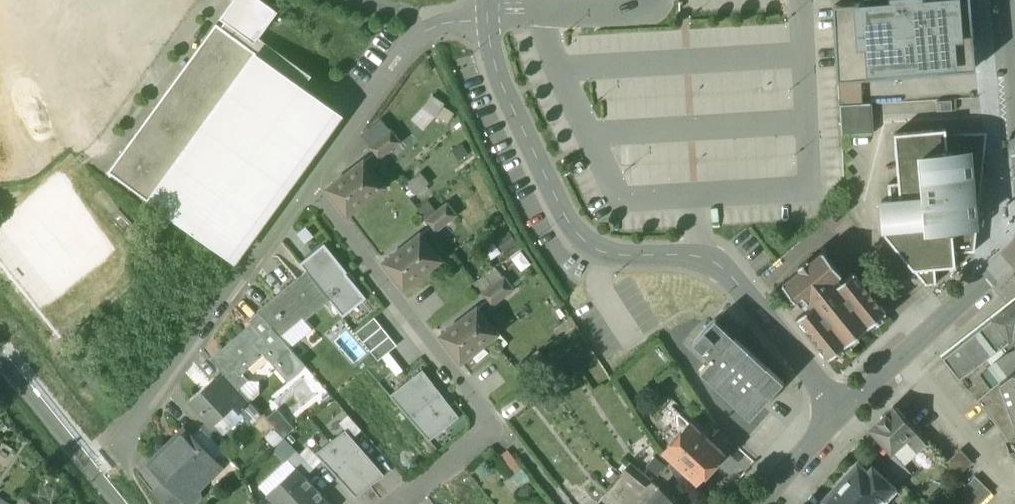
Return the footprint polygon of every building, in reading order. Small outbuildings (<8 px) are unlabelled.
[(264,0),(234,0),(221,17),(226,21),(256,42),(260,37),(279,11),(264,0)] [(835,5),(840,81),(863,79),(977,71),(971,0),(907,0),(893,1),(893,0),(865,0),(866,3),(835,5)] [(309,73),(260,37),(256,42),(226,21),(222,26),(258,52),(301,84),(309,73)] [(222,26),(217,23),(110,169),(150,199),(258,52),(222,26)] [(301,84),(258,52),(150,199),(229,256),(336,109),(301,84)] [(863,79),(840,81),(840,104),(863,103),(863,79)] [(414,121),(427,130),(446,102),(433,93),(414,121)] [(952,100),(937,101),(937,111),(953,110),(952,100)] [(863,103),(840,104),(842,134),(873,132),(871,102),(863,103)] [(383,119),(362,135),(371,146),(391,130),(383,119)] [(946,128),(895,133),(899,182),(901,199),(927,196),(923,156),(948,154),(947,132),(946,128)] [(371,146),(370,147),(379,158),(400,142),(391,130),(371,146)] [(975,226),(953,227),(955,252),(975,250),(987,131),(947,132),(948,154),(969,152),(975,226)] [(948,154),(923,156),(927,196),(929,225),(929,228),(953,227),(975,226),(969,152),(948,154)] [(385,186),(365,160),(328,188),(348,215),(385,186)] [(409,182),(416,193),(431,183),(424,172),(409,182)] [(899,182),(889,182),(891,199),(901,199),(899,182)] [(891,199),(882,200),(884,229),(929,225),(927,196),(901,199),(891,199)] [(448,203),(426,220),(435,231),(456,215),(448,203)] [(929,225),(884,229),(885,232),(886,234),(914,269),(935,267),(956,265),(955,252),(953,227),(929,228),(929,225)] [(442,259),(421,233),(384,261),(405,288),(442,259)] [(301,264),(306,271),(330,300),(344,317),(368,298),(326,245),(301,264)] [(811,261),(809,258),(799,266),(801,269),(783,283),(805,310),(798,317),(831,358),(887,312),(854,271),(846,278),(824,251),(811,261)] [(935,267),(914,269),(926,283),(937,282),(935,267)] [(306,271),(258,310),(262,315),(280,336),(303,317),(306,320),(330,300),(306,271)] [(505,277),(483,293),(492,305),(513,288),(505,277)] [(1005,311),(1014,337),(1014,338),(1014,337),(1014,303),(1005,311)] [(478,306),(441,335),(462,361),(499,333),(478,306)] [(1005,311),(963,343),(980,364),(1014,337),(1005,311)] [(252,323),(211,358),(224,372),(239,388),(249,379),(243,373),(265,353),(288,380),(306,365),(280,336),(262,315),(253,324),(252,323)] [(383,327),(375,317),(357,333),(364,342),(383,327)] [(784,382),(716,319),(694,342),(713,360),(702,371),(751,418),(784,382)] [(390,336),(383,327),(364,342),(371,351),(390,336)] [(398,345),(390,336),(371,351),(379,360),(383,357),(389,352),(398,345)] [(962,343),(944,358),(960,379),(980,364),(963,343),(962,343)] [(980,376),(991,389),(1014,369),(1014,349),(1010,350),(980,376)] [(404,370),(389,352),(383,357),(397,376),(404,370)] [(991,389),(978,400),(1010,440),(1014,438),(1014,369),(991,389)] [(442,394),(423,371),(392,396),(411,420),(442,394)] [(224,372),(216,380),(214,379),(191,399),(214,424),(236,405),(242,411),(252,402),(239,388),(224,372)] [(461,418),(442,394),(411,420),(429,443),(461,418)] [(893,406),(871,429),(892,452),(907,439),(915,431),(893,406)] [(318,419),(301,426),(311,450),(328,443),(318,419)] [(691,423),(665,451),(697,480),(723,452),(691,423)] [(185,428),(149,463),(165,479),(183,498),(186,500),(189,501),(192,502),(196,501),(199,498),(200,495),(200,491),(199,488),(197,485),(208,474),(203,470),(215,459),(185,428)] [(356,500),(386,476),(347,429),(318,453),(356,500)] [(927,444),(915,431),(907,439),(918,452),(927,444)] [(314,468),(297,449),(288,457),(297,467),(306,477),(314,468)] [(962,449),(945,464),(958,477),(974,462),(962,449)] [(515,475),(522,468),(508,451),(501,457),(515,475)] [(895,454),(885,463),(902,481),(911,473),(895,454)] [(652,479),(631,462),(622,474),(643,490),(652,479)] [(866,471),(858,464),(838,487),(856,503),(873,503),(881,494),(889,501),(899,490),(871,466),(866,471)] [(267,494),(277,503),(298,503),(315,487),(306,477),(297,467),(267,494)] [(520,488),(531,479),(522,468),(515,475),(512,477),(520,488)] [(950,503),(980,503),(992,493),(976,476),(950,503)] [(165,479),(152,491),(163,503),(179,503),(180,503),(179,502),(183,498),(165,479)] [(298,503),(331,503),(315,487),(298,503)] [(647,503),(681,503),(661,487),(647,503)] [(838,487),(827,501),(831,503),(856,503),(838,487)] [(0,494),(0,503),(13,503),(0,494)]
